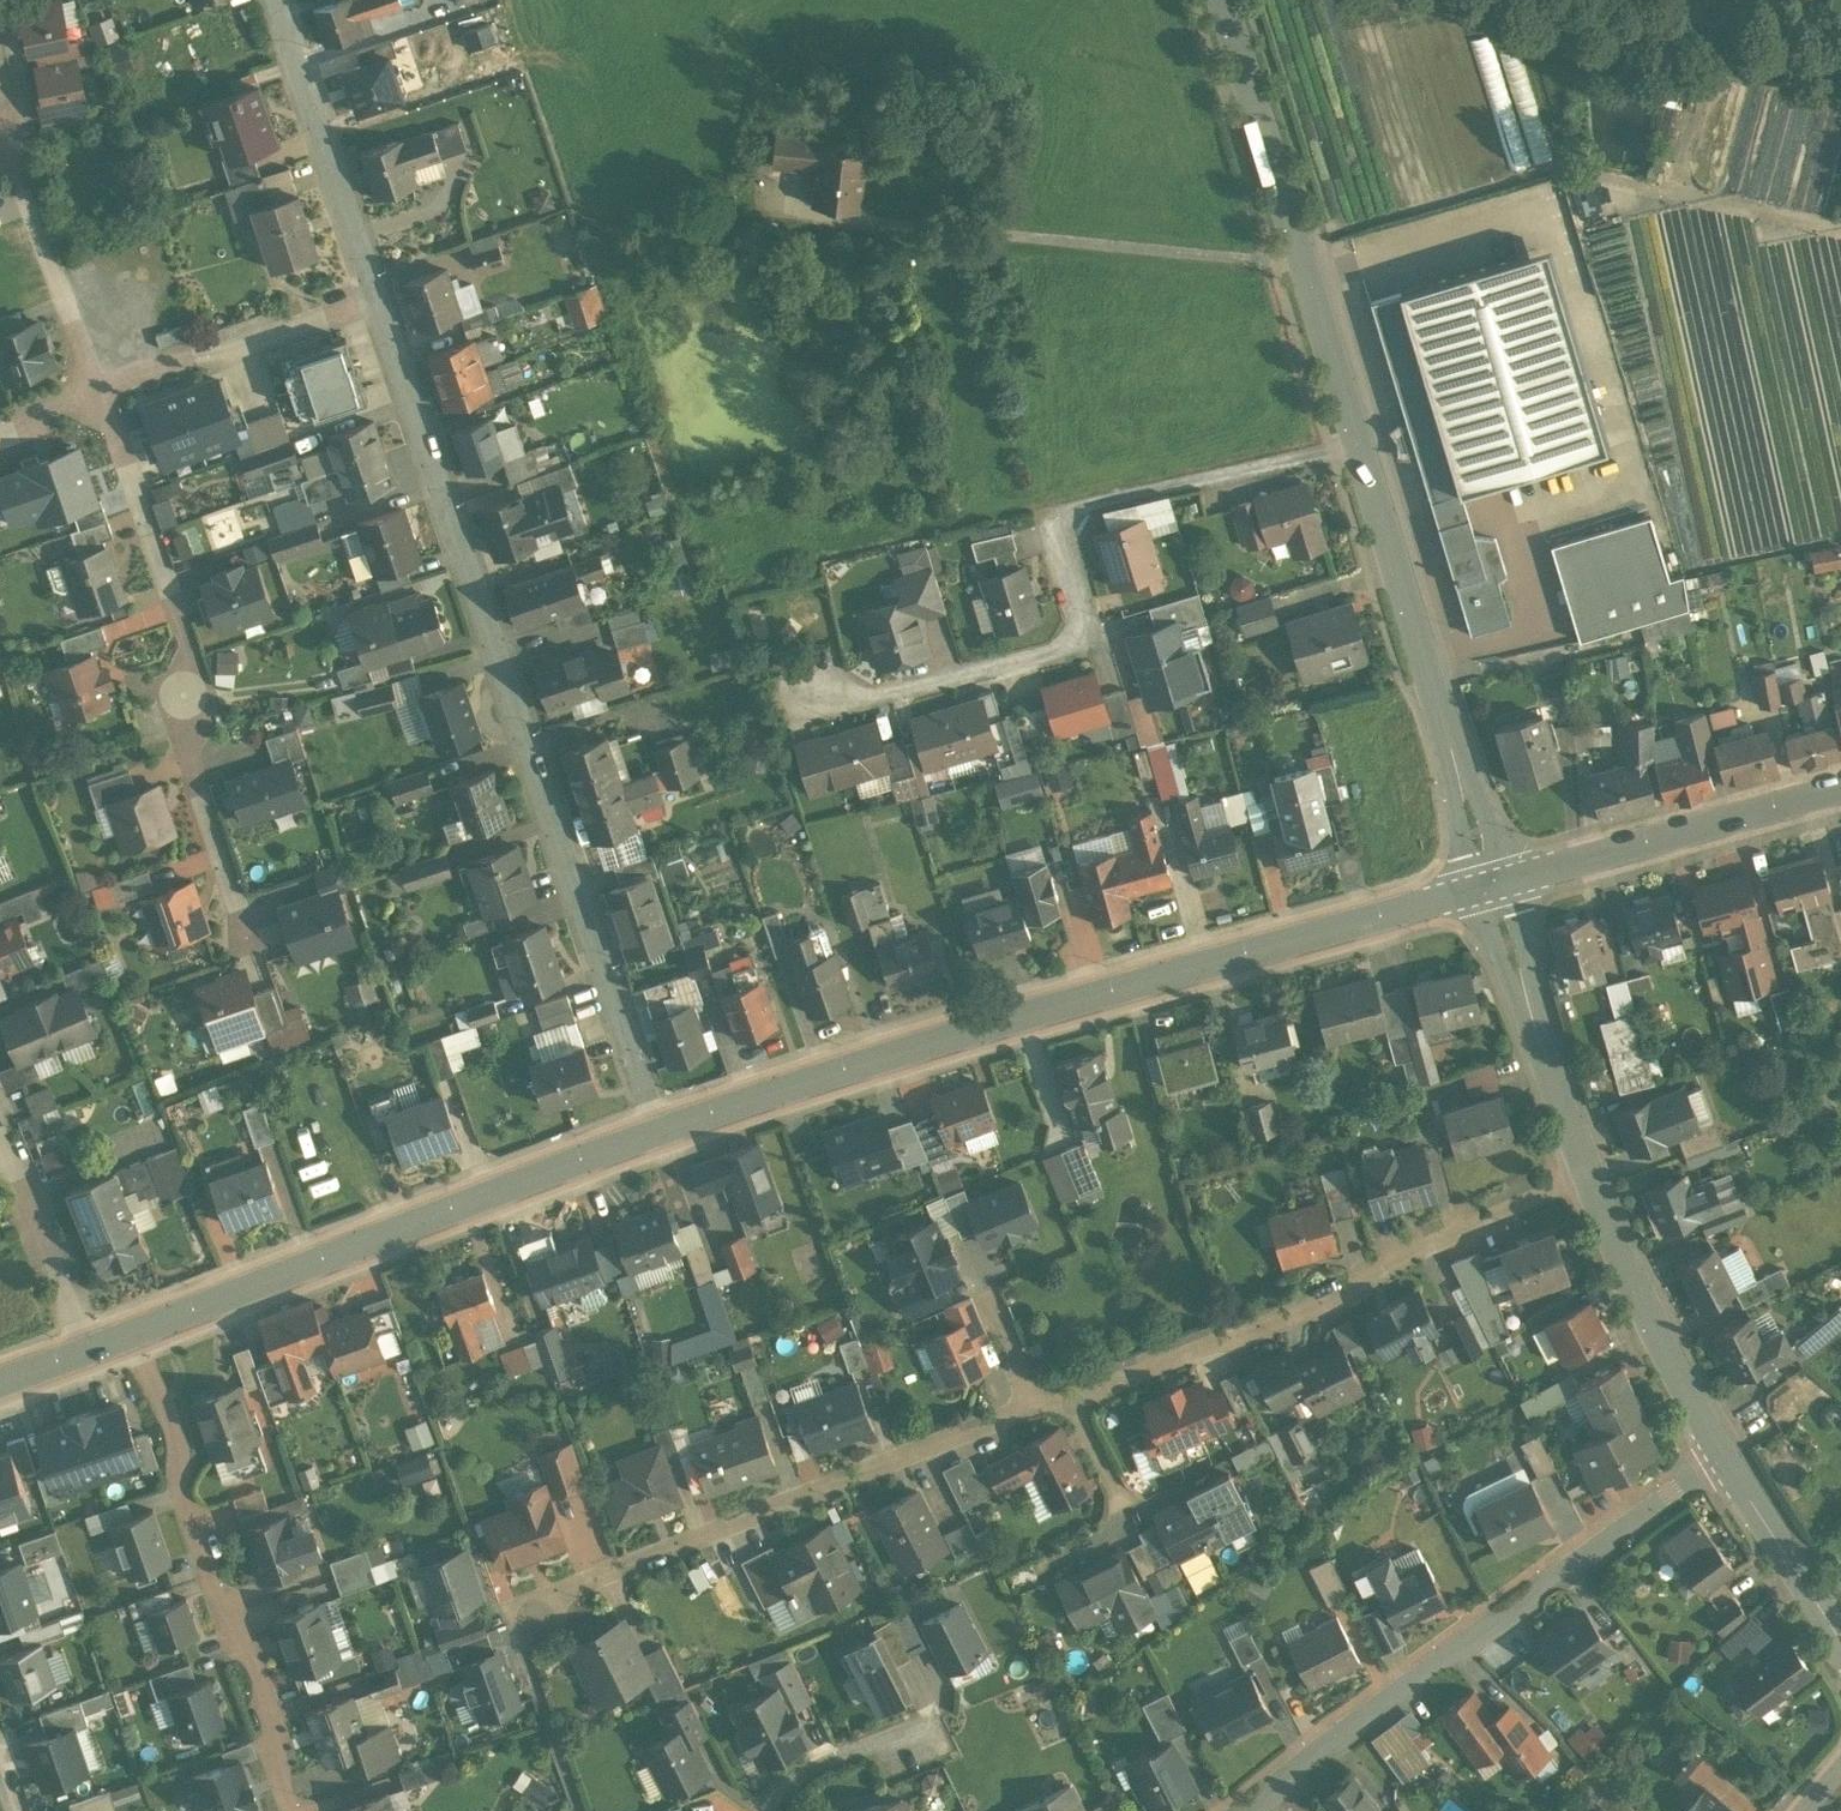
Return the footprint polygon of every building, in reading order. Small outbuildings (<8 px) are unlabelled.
[(313,8),(327,46),(364,33),(353,0),(336,0),(313,8)] [(364,33),(376,29),(371,14),(403,3),(402,0),(353,0),(364,33)] [(488,0),(459,0),(462,8),(471,5),(471,6),(488,0)] [(56,1),(18,9),(24,38),(29,37),(31,49),(39,47),(43,61),(76,54),(79,53),(75,38),(69,39),(66,23),(61,24),(56,1)] [(1554,155),(1514,24),(1472,36),(1512,168),(1554,155)] [(43,61),(38,62),(43,88),(39,89),(45,118),(83,109),(79,87),(83,86),(76,54),(43,61)] [(258,84),(217,98),(227,129),(220,132),(229,156),(229,157),(253,149),(278,141),(258,84)] [(458,119),(403,137),(413,168),(468,149),(458,119)] [(823,136),(776,131),(773,167),(815,171),(817,144),(822,145),(823,136)] [(403,137),(362,151),(377,196),(418,183),(413,168),(403,137)] [(822,145),(817,144),(815,171),(811,203),(859,208),(865,149),(822,145)] [(253,149),(229,158),(229,157),(229,156),(223,158),(234,185),(262,175),(253,149)] [(288,167),(262,175),(271,201),(298,193),(288,167)] [(234,185),(211,192),(211,193),(227,188),(235,213),(252,207),(271,201),(262,175),(234,185)] [(271,201),(252,207),(253,209),(258,207),(271,244),(265,246),(272,267),(319,252),(312,232),(311,232),(298,194),(298,193),(271,201)] [(495,232),(469,241),(473,253),(499,244),(495,232)] [(499,244),(473,253),(479,271),(505,263),(499,244)] [(1523,254),(1371,300),(1408,423),(1393,435),(1396,440),(1398,449),(1416,451),(1431,500),(1461,491),(1583,454),(1523,254)] [(445,268),(404,282),(419,328),(460,315),(445,268)] [(595,283),(566,294),(576,326),(606,315),(595,283)] [(486,306),(460,315),(465,329),(491,320),(486,306)] [(525,308),(498,318),(503,331),(530,322),(525,308)] [(0,317),(0,335),(19,328),(13,312),(0,317)] [(0,335),(0,362),(7,380),(55,363),(50,348),(45,334),(44,334),(39,320),(19,328),(0,335)] [(155,332),(159,345),(186,337),(182,324),(155,332)] [(493,335),(475,341),(482,362),(500,355),(495,339),(497,338),(496,335),(494,336),(493,335)] [(355,368),(345,337),(281,358),(302,421),(368,400),(357,367),(355,368)] [(473,337),(428,353),(437,380),(483,364),(482,362),(475,341),(473,337)] [(483,364),(437,380),(446,407),(474,398),(475,403),(493,397),(491,392),(492,392),(492,391),(485,370),(483,364)] [(497,365),(485,370),(492,391),(504,387),(497,365)] [(217,378),(142,405),(164,464),(239,437),(217,378)] [(490,416),(454,429),(468,470),(503,457),(504,457),(494,428),(490,416)] [(515,421),(494,428),(504,457),(525,450),(515,421)] [(374,422),(330,437),(340,466),(383,451),(374,422)] [(289,438),(253,451),(260,471),(269,468),(276,488),(301,479),(311,476),(303,455),(296,457),(289,438)] [(528,477),(553,468),(544,443),(525,450),(504,457),(503,457),(511,483),(528,477)] [(51,509),(52,514),(73,507),(95,500),(92,490),(77,447),(21,466),(22,467),(0,475),(0,487),(12,522),(51,509)] [(311,476),(301,479),(308,501),(346,488),(349,495),(393,480),(383,451),(340,466),(311,476)] [(553,468),(528,477),(534,493),(558,484),(560,489),(577,484),(569,462),(553,468)] [(276,488),(269,490),(283,531),(316,520),(308,501),(301,479),(276,488)] [(1306,483),(1257,497),(1269,539),(1295,531),(1301,551),(1323,544),(1317,524),(1318,524),(1318,522),(1321,516),(1318,507),(1312,504),(1306,483)] [(534,493),(521,497),(535,538),(563,529),(555,505),(565,502),(560,489),(558,484),(534,493)] [(95,500),(73,507),(79,527),(107,517),(97,489),(92,490),(95,500)] [(1474,534),(1461,491),(1431,500),(1471,633),(1510,621),(1497,578),(1506,572),(1495,537),(1474,534)] [(1169,494),(1136,501),(1141,518),(1143,518),(1145,524),(1175,515),(1169,494)] [(520,495),(481,508),(496,555),(536,541),(535,538),(521,497),(520,495)] [(1257,497),(1235,504),(1247,545),(1269,539),(1257,497)] [(402,507),(359,522),(360,526),(345,532),(363,576),(376,571),(376,573),(405,562),(420,557),(402,507)] [(1651,515),(1551,544),(1579,639),(1661,615),(1688,607),(1683,574),(1670,578),(1651,515)] [(79,527),(70,530),(79,555),(106,545),(103,538),(113,535),(107,517),(79,527)] [(1141,518),(1098,531),(1114,584),(1139,577),(1137,572),(1157,566),(1145,524),(1143,518),(1141,518)] [(283,531),(269,536),(273,550),(276,557),(324,542),(316,520),(283,531)] [(1012,531),(972,540),(978,559),(1017,547),(1012,531)] [(269,536),(244,545),(248,559),(273,550),(269,536)] [(79,555),(64,559),(81,610),(123,595),(106,545),(79,555)] [(1813,551),(1816,568),(1840,563),(1840,546),(1813,551)] [(601,553),(573,562),(579,580),(607,570),(601,553)] [(376,573),(382,589),(410,579),(405,562),(376,573)] [(573,562),(551,570),(563,607),(585,599),(579,580),(573,562)] [(218,579),(204,583),(219,630),(272,612),(256,565),(241,570),(239,564),(215,572),(218,579)] [(933,565),(898,576),(904,597),(912,595),(919,618),(946,609),(933,565)] [(1023,566),(986,578),(990,592),(988,592),(999,629),(1038,617),(1023,566)] [(551,570),(510,583),(522,620),(563,607),(551,570)] [(416,591),(351,613),(365,658),(367,661),(382,656),(409,647),(446,634),(433,595),(419,600),(416,591)] [(1198,591),(1149,606),(1156,626),(1176,620),(1179,628),(1207,620),(1198,591)] [(1269,594),(1237,603),(1246,634),(1278,624),(1269,594)] [(904,597),(864,610),(873,640),(868,646),(872,661),(880,663),(880,665),(929,650),(919,618),(912,595),(904,597)] [(1351,601),(1286,620),(1300,666),(1341,653),(1345,664),(1368,657),(1351,601)] [(1688,607),(1661,615),(1666,634),(1691,627),(1688,607)] [(646,616),(613,625),(619,646),(652,638),(646,616)] [(1156,626),(1129,635),(1144,685),(1192,670),(1179,628),(1176,620),(1156,626)] [(101,623),(60,637),(69,661),(92,653),(90,648),(107,642),(101,623)] [(240,668),(240,648),(219,647),(218,668),(240,668)] [(409,647),(382,656),(388,673),(415,666),(409,647)] [(590,647),(535,666),(550,710),(572,702),(570,697),(602,687),(604,686),(592,653),(590,647)] [(617,651),(609,647),(592,653),(604,686),(602,687),(604,692),(628,684),(617,651)] [(1823,649),(1810,652),(1815,673),(1828,669),(1823,649)] [(69,661),(48,668),(58,697),(50,700),(56,717),(64,714),(65,715),(109,700),(103,685),(108,684),(103,669),(98,671),(92,653),(69,661)] [(365,658),(337,667),(343,685),(373,677),(367,661),(365,658)] [(1829,663),(1833,678),(1832,678),(1837,701),(1840,700),(1840,660),(1829,663)] [(1774,668),(1755,671),(1761,704),(1780,701),(1774,668)] [(1094,671),(1044,686),(1058,732),(1106,718),(1108,717),(1101,694),(1094,671)] [(1800,675),(1778,681),(1783,700),(1798,696),(1798,695),(1805,693),(1800,675)] [(462,681),(422,695),(441,748),(481,735),(461,685),(463,684),(462,681)] [(394,682),(358,692),(364,712),(400,702),(394,682)] [(1125,687),(1101,694),(1108,717),(1106,718),(1112,736),(1137,728),(1125,687)] [(1805,693),(1798,695),(1798,696),(1803,716),(1797,717),(1800,730),(1831,721),(1823,688),(1805,693)] [(982,697),(931,713),(945,761),(948,760),(946,754),(973,746),(974,752),(994,746),(996,745),(988,718),(982,697)] [(1715,722),(1738,717),(1735,703),(1711,708),(1715,722)] [(1014,710),(988,718),(996,745),(994,746),(999,762),(1000,762),(1027,754),(1014,710)] [(1707,712),(1675,721),(1684,753),(1705,748),(1713,745),(1707,712)] [(1542,713),(1499,725),(1516,782),(1559,769),(1555,754),(1546,725),(1542,713)] [(1800,730),(1786,734),(1792,767),(1839,755),(1831,721),(1800,730)] [(823,738),(821,739),(828,762),(834,782),(836,782),(887,766),(889,766),(882,741),(876,722),(823,738)] [(1572,722),(1546,725),(1555,754),(1559,752),(1574,752),(1574,751),(1572,723),(1572,722)] [(1591,722),(1572,723),(1574,751),(1593,750),(1591,722)] [(1656,756),(1653,722),(1622,723),(1623,763),(1646,759),(1656,756)] [(297,725),(266,735),(275,762),(289,757),(290,759),(307,753),(297,725)] [(1767,728),(1715,742),(1727,785),(1779,771),(1767,728)] [(682,731),(654,741),(656,746),(656,747),(662,766),(692,756),(685,737),(682,731)] [(606,735),(564,749),(572,775),(574,775),(580,793),(621,780),(606,735)] [(904,735),(882,741),(889,766),(887,766),(891,779),(915,772),(904,735)] [(822,736),(796,744),(804,770),(828,762),(821,739),(823,738),(822,736)] [(1176,792),(1164,745),(1148,749),(1154,772),(1161,796),(1176,792)] [(1684,753),(1656,761),(1666,802),(1714,789),(1705,748),(1684,753)] [(1148,749),(1134,752),(1140,776),(1154,772),(1148,749)] [(1027,754),(1000,762),(1003,776),(1032,769),(1027,754)] [(692,756),(662,766),(669,786),(699,776),(692,756)] [(275,762),(231,777),(246,820),(304,800),(290,759),(289,757),(275,762)] [(1623,763),(1623,764),(1588,773),(1601,820),(1657,805),(1646,759),(1623,763)] [(1330,761),(1312,766),(1322,803),(1341,798),(1330,761)] [(828,762),(804,770),(810,792),(837,784),(836,782),(834,782),(828,762)] [(1312,765),(1274,775),(1279,793),(1286,821),(1272,824),(1271,824),(1272,827),(1283,868),(1305,862),(1305,861),(1333,854),(1334,855),(1335,854),(1324,810),(1323,810),(1322,803),(1312,766),(1312,765)] [(129,768),(88,781),(97,805),(110,801),(110,799),(137,790),(129,768)] [(490,768),(451,782),(468,829),(507,815),(490,768)] [(653,769),(621,780),(629,804),(661,793),(653,769)] [(430,771),(404,781),(410,798),(437,788),(430,771)] [(621,780),(580,794),(586,812),(585,813),(594,839),(636,825),(629,804),(621,780)] [(137,790),(110,799),(110,801),(126,847),(174,831),(157,783),(137,790)] [(1279,793),(1257,799),(1253,786),(1242,789),(1249,816),(1253,832),(1272,827),(1271,824),(1272,824),(1286,821),(1279,793)] [(1242,787),(1221,793),(1222,798),(1223,798),(1229,821),(1230,822),(1249,816),(1242,789),(1242,787)] [(1229,821),(1206,827),(1197,794),(1174,800),(1184,834),(1183,834),(1194,875),(1240,862),(1230,822),(1229,821)] [(1152,809),(1129,816),(1138,848),(1160,842),(1152,809)] [(636,825),(598,838),(607,866),(614,864),(645,854),(636,825)] [(658,848),(665,876),(689,871),(682,842),(658,848)] [(1138,848),(1115,854),(1126,894),(1171,882),(1161,842),(1160,842),(1138,848)] [(515,843),(475,857),(487,889),(481,891),(489,912),(534,896),(515,843)] [(1114,850),(1078,860),(1094,922),(1131,912),(1115,854),(1114,850)] [(645,854),(614,864),(619,880),(650,870),(652,876),(659,873),(652,852),(645,854)] [(446,853),(401,868),(407,886),(452,871),(446,853)] [(1820,855),(1769,868),(1780,910),(1802,904),(1828,897),(1831,896),(1820,855)] [(1046,860),(1010,870),(1017,894),(1018,894),(1026,921),(1061,910),(1056,896),(1058,895),(1052,874),(1050,875),(1046,860)] [(344,861),(317,870),(324,891),(337,887),(338,888),(351,883),(344,861)] [(148,867),(111,880),(118,899),(152,887),(153,884),(148,867)] [(1747,873),(1693,887),(1704,927),(1721,923),(1723,931),(1742,925),(1745,925),(1757,922),(1760,920),(1747,873)] [(647,876),(610,888),(631,952),(668,940),(647,876)] [(178,886),(174,885),(168,887),(166,890),(146,897),(156,929),(162,932),(165,940),(206,926),(191,882),(178,886)] [(31,887),(17,892),(28,918),(41,913),(31,887)] [(324,891),(281,906),(298,958),(355,938),(338,888),(337,887),(324,891)] [(857,889),(841,895),(851,926),(868,920),(857,889)] [(1671,893),(1625,906),(1636,946),(1641,945),(1644,955),(1660,951),(1657,941),(1682,934),(1671,893)] [(1017,894),(967,909),(980,953),(1004,946),(1004,943),(1028,936),(1028,937),(1030,937),(1026,921),(1018,894),(1017,894)] [(1802,904),(1811,936),(1803,938),(1804,943),(1791,947),(1796,967),(1840,955),(1840,948),(1831,909),(1828,897),(1802,904)] [(1831,909),(1840,948),(1840,906),(1831,909)] [(777,908),(762,914),(775,955),(789,950),(786,940),(787,939),(777,908)] [(924,927),(897,936),(890,915),(868,922),(876,946),(879,946),(891,984),(937,969),(924,927)] [(1589,916),(1550,926),(1562,972),(1601,961),(1602,961),(1589,916)] [(0,924),(0,971),(1,970),(11,975),(16,964),(17,964),(14,957),(30,950),(17,917),(0,924)] [(1773,981),(1757,922),(1745,925),(1742,925),(1747,945),(1722,952),(1732,992),(1773,981)] [(544,923),(498,939),(505,959),(510,958),(522,992),(563,978),(544,923)] [(833,952),(824,926),(820,924),(811,927),(809,932),(818,958),(833,952)] [(717,928),(683,940),(685,948),(686,949),(704,942),(705,947),(721,942),(717,928)] [(833,952),(818,958),(809,932),(787,939),(786,940),(789,950),(810,1012),(849,999),(843,981),(845,980),(836,952),(833,952)] [(704,942),(686,949),(685,948),(684,948),(691,970),(692,969),(694,976),(695,976),(713,970),(705,947),(704,942)] [(102,956),(89,961),(96,979),(109,974),(102,956)] [(89,961),(62,972),(70,990),(77,987),(96,979),(89,961)] [(1601,961),(1562,972),(1567,988),(1597,979),(1595,972),(1604,969),(1602,961),(1601,961)] [(755,963),(733,970),(738,986),(722,992),(738,1037),(776,1024),(761,979),(760,979),(755,963)] [(1469,967),(1413,982),(1424,1025),(1425,1025),(1446,1020),(1447,1020),(1459,1017),(1480,1012),(1469,967)] [(691,970),(669,977),(675,993),(664,997),(669,1011),(691,1003),(692,1004),(703,1000),(695,976),(694,976),(692,969),(691,970)] [(246,970),(198,986),(215,1035),(261,1019),(263,1019),(254,991),(246,970)] [(1625,975),(1606,981),(1615,1017),(1616,1018),(1636,1013),(1625,975)] [(1373,976),(1314,992),(1326,1036),(1328,1036),(1327,1031),(1364,1021),(1365,1025),(1384,1020),(1385,1020),(1378,992),(1373,976)] [(669,977),(643,986),(649,1001),(664,997),(675,993),(669,977)] [(1413,982),(1395,986),(1395,987),(1407,1030),(1409,1036),(1425,1032),(1424,1026),(1424,1025),(1413,982)] [(276,983),(254,991),(263,1019),(261,1019),(265,1030),(289,1022),(276,983)] [(1788,986),(1770,991),(1780,1028),(1799,1023),(1788,986)] [(55,991),(20,1005),(22,1010),(2,1018),(19,1060),(20,1060),(33,1055),(95,1029),(77,987),(70,990),(57,995),(55,991)] [(1407,1030),(1395,987),(1378,992),(1385,1020),(1384,1020),(1395,1061),(1414,1056),(1407,1030)] [(567,992),(536,1002),(546,1030),(577,1019),(567,992)] [(498,997),(469,1007),(475,1023),(503,1013),(498,997)] [(669,1011),(654,1016),(670,1062),(707,1049),(692,1004),(691,1003),(669,1011)] [(1284,1010),(1233,1024),(1244,1065),(1278,1056),(1280,1065),(1296,1060),(1293,1052),(1295,1052),(1284,1010)] [(1636,1013),(1616,1018),(1615,1017),(1600,1020),(1620,1090),(1654,1081),(1636,1013)] [(1446,1020),(1425,1025),(1429,1039),(1463,1030),(1459,1017),(1447,1020),(1446,1020)] [(1201,1022),(1156,1035),(1161,1050),(1159,1050),(1168,1082),(1215,1069),(1207,1037),(1205,1037),(1201,1022)] [(1425,1032),(1409,1036),(1407,1030),(1414,1056),(1417,1068),(1435,1062),(1429,1039),(1425,1025),(1424,1025),(1424,1026),(1425,1032)] [(441,1034),(423,1041),(436,1078),(454,1072),(441,1034)] [(584,1044),(530,1062),(544,1103),(575,1092),(576,1094),(598,1086),(584,1044)] [(1098,1050),(1054,1064),(1073,1123),(1089,1118),(1116,1110),(1116,1108),(1098,1050)] [(33,1055),(20,1060),(26,1076),(39,1070),(33,1055)] [(0,1068),(0,1074),(6,1089),(28,1080),(26,1076),(20,1060),(19,1060),(0,1068)] [(1491,1061),(1464,1069),(1471,1094),(1498,1086),(1491,1061)] [(1435,1062),(1417,1068),(1421,1082),(1439,1076),(1435,1062)] [(979,1080),(932,1098),(938,1113),(947,1138),(948,1138),(964,1132),(969,1146),(973,1148),(994,1141),(997,1136),(991,1122),(994,1121),(979,1080)] [(48,1084),(26,1094),(33,1112),(56,1102),(48,1084)] [(1680,1087),(1614,1111),(1629,1151),(1676,1134),(1694,1127),(1693,1124),(1680,1087)] [(395,1089),(368,1098),(376,1121),(389,1117),(387,1112),(401,1107),(395,1089)] [(401,1107),(387,1112),(389,1117),(403,1157),(458,1137),(443,1092),(401,1107)] [(1500,1093),(1445,1109),(1458,1152),(1481,1145),(1481,1144),(1511,1135),(1511,1136),(1513,1135),(1500,1093)] [(1268,1099),(1247,1105),(1256,1135),(1277,1129),(1268,1099)] [(261,1100),(243,1107),(255,1144),(274,1138),(261,1100)] [(1116,1110),(1089,1118),(1096,1141),(1130,1130),(1123,1106),(1116,1108),(1116,1110)] [(883,1110),(828,1128),(843,1177),(899,1158),(883,1110)] [(938,1113),(913,1122),(930,1162),(954,1153),(948,1138),(947,1138),(938,1113)] [(1714,1116),(1693,1124),(1694,1127),(1676,1134),(1684,1156),(1723,1142),(1714,1116)] [(1433,1124),(1408,1131),(1412,1145),(1421,1142),(1425,1160),(1442,1155),(1433,1124)] [(1082,1140),(1060,1150),(1079,1194),(1101,1184),(1082,1140)] [(758,1141),(691,1165),(700,1192),(729,1181),(741,1214),(780,1200),(758,1141)] [(38,1151),(47,1174),(71,1165),(63,1142),(38,1151)] [(1412,1145),(1362,1158),(1376,1211),(1435,1195),(1425,1160),(1421,1142),(1412,1145)] [(146,1158),(113,1171),(118,1182),(119,1181),(124,1193),(134,1189),(138,1201),(160,1192),(146,1158)] [(266,1159),(211,1178),(227,1223),(281,1204),(266,1159)] [(1685,1173),(1647,1187),(1663,1228),(1700,1214),(1690,1188),(1685,1173)] [(1712,1179),(1690,1188),(1700,1214),(1700,1215),(1723,1206),(1722,1205),(1712,1179)] [(124,1193),(119,1181),(118,1182),(74,1199),(102,1269),(147,1252),(124,1193)] [(969,1202),(985,1242),(1036,1221),(1019,1181),(969,1202)] [(1345,1183),(1325,1188),(1333,1218),(1353,1213),(1345,1183)] [(1723,1206),(1700,1215),(1707,1232),(1743,1218),(1736,1200),(1722,1205),(1723,1206)] [(1322,1203),(1272,1217),(1284,1260),(1334,1246),(1322,1203)] [(666,1211),(640,1221),(638,1215),(616,1223),(632,1268),(680,1251),(666,1211)] [(933,1219),(889,1238),(896,1254),(890,1257),(898,1276),(905,1274),(911,1289),(912,1291),(941,1279),(956,1272),(949,1255),(953,1253),(945,1233),(940,1235),(933,1219)] [(1553,1231),(1501,1249),(1516,1291),(1549,1279),(1549,1278),(1566,1271),(1566,1273),(1568,1272),(1553,1231)] [(741,1234),(722,1242),(734,1276),(753,1269),(741,1234)] [(589,1236),(549,1250),(548,1247),(528,1254),(543,1299),(574,1289),(578,1288),(601,1280),(604,1279),(589,1236)] [(702,1240),(685,1247),(698,1283),(715,1277),(702,1240)] [(1714,1246),(1678,1264),(1700,1307),(1735,1289),(1736,1289),(1735,1288),(1714,1246)] [(1479,1249),(1451,1260),(1466,1291),(1491,1282),(1479,1249)] [(1781,1266),(1756,1278),(1756,1277),(1735,1288),(1736,1289),(1735,1289),(1743,1305),(1789,1283),(1781,1266)] [(482,1270),(437,1286),(462,1357),(483,1349),(472,1317),(496,1308),(482,1270)] [(941,1279),(912,1291),(911,1289),(900,1294),(909,1315),(949,1298),(941,1279)] [(601,1280),(578,1288),(583,1303),(587,1305),(604,1299),(606,1295),(601,1280)] [(1491,1282),(1466,1291),(1474,1307),(1491,1341),(1504,1335),(1505,1337),(1511,1335),(1491,1282)] [(1417,1289),(1367,1314),(1387,1355),(1410,1344),(1408,1340),(1434,1327),(1435,1329),(1437,1328),(1417,1289)] [(389,1294),(363,1303),(365,1310),(367,1309),(375,1332),(400,1323),(389,1294)] [(971,1296),(944,1307),(945,1308),(947,1307),(956,1328),(967,1323),(969,1328),(981,1323),(987,1336),(988,1335),(971,1296)] [(1561,1297),(1527,1315),(1534,1329),(1547,1322),(1546,1321),(1568,1310),(1561,1297)] [(311,1298),(260,1316),(275,1358),(289,1397),(301,1393),(302,1395),(307,1393),(306,1391),(315,1387),(303,1354),(327,1346),(328,1345),(321,1325),(311,1298)] [(1568,1310),(1546,1321),(1547,1322),(1562,1351),(1564,1355),(1606,1333),(1589,1299),(1568,1310)] [(1792,1348),(1802,1362),(1840,1331),(1840,1306),(1792,1348)] [(1474,1307),(1445,1322),(1455,1342),(1462,1356),(1491,1341),(1474,1307)] [(365,1310),(321,1325),(328,1345),(327,1346),(333,1363),(336,1371),(383,1355),(375,1332),(367,1309),(365,1310)] [(823,1317),(830,1334),(845,1327),(837,1310),(823,1317)] [(1749,1314),(1714,1333),(1738,1376),(1754,1368),(1758,1374),(1774,1365),(1771,1359),(1792,1348),(1780,1327),(1761,1337),(1749,1314)] [(1562,1351),(1547,1322),(1534,1329),(1549,1357),(1562,1351)] [(554,1323),(536,1330),(539,1337),(547,1360),(553,1376),(571,1370),(554,1323)] [(969,1328),(967,1323),(956,1328),(930,1339),(940,1363),(931,1366),(938,1384),(957,1375),(984,1363),(969,1328)] [(889,1333),(865,1339),(872,1366),(895,1361),(889,1333)] [(858,1335),(839,1341),(849,1369),(867,1362),(858,1335)] [(539,1337),(500,1351),(508,1374),(547,1360),(539,1337)] [(1455,1342),(1446,1346),(1453,1361),(1462,1356),(1455,1342)] [(594,1373),(629,1363),(624,1344),(588,1353),(594,1373)] [(249,1345),(233,1350),(246,1387),(262,1382),(256,1364),(249,1345)] [(1343,1345),(1318,1357),(1316,1354),(1296,1364),(1295,1365),(1306,1388),(1317,1411),(1329,1405),(1325,1398),(1361,1381),(1343,1345)] [(1288,1348),(1256,1364),(1275,1403),(1306,1388),(1295,1365),(1296,1364),(1288,1348)] [(275,1358),(256,1364),(262,1382),(270,1404),(289,1397),(275,1358)] [(757,1360),(740,1366),(753,1402),(770,1396),(757,1360)] [(1577,1384),(1576,1384),(1579,1389),(1590,1410),(1582,1414),(1593,1434),(1638,1411),(1644,1408),(1620,1361),(1577,1384)] [(1253,1405),(1235,1370),(1220,1378),(1238,1413),(1253,1405)] [(1570,1371),(1520,1399),(1528,1414),(1579,1389),(1576,1384),(1577,1384),(1570,1371)] [(1804,1371),(1796,1379),(1804,1386),(1812,1378),(1804,1371)] [(856,1378),(796,1399),(813,1449),(837,1441),(836,1438),(870,1426),(871,1428),(873,1428),(856,1378)] [(1201,1382),(1148,1402),(1164,1445),(1217,1425),(1201,1382)] [(238,1383),(194,1398),(195,1400),(196,1399),(206,1429),(205,1429),(214,1455),(258,1439),(238,1383)] [(91,1409),(66,1417),(68,1422),(38,1432),(49,1463),(54,1480),(56,1480),(73,1474),(76,1483),(123,1467),(120,1458),(138,1453),(139,1452),(133,1436),(122,1404),(93,1414),(91,1409)] [(1593,1434),(1574,1444),(1595,1485),(1613,1476),(1615,1478),(1629,1471),(1628,1469),(1639,1464),(1637,1460),(1657,1450),(1653,1441),(1654,1440),(1647,1425),(1645,1426),(1638,1411),(1593,1434)] [(740,1429),(694,1445),(693,1441),(692,1442),(708,1489),(776,1466),(758,1413),(737,1420),(740,1429)] [(1299,1418),(1278,1428),(1293,1460),(1315,1449),(1299,1418)] [(430,1439),(430,1419),(413,1419),(412,1439),(430,1439)] [(669,1424),(653,1430),(658,1444),(659,1444),(666,1464),(682,1458),(669,1424)] [(1089,1486),(1059,1426),(1021,1445),(1022,1448),(988,1465),(1000,1487),(1034,1470),(1052,1506),(1089,1486)] [(147,1431),(133,1436),(139,1452),(138,1453),(144,1470),(158,1465),(147,1431)] [(1547,1451),(1538,1432),(1520,1441),(1538,1475),(1555,1466),(1554,1463),(1547,1451)] [(258,1439),(214,1455),(223,1480),(266,1465),(258,1439)] [(570,1442),(541,1452),(555,1493),(584,1483),(570,1442)] [(1237,1449),(1243,1465),(1262,1458),(1255,1442),(1237,1449)] [(639,1471),(605,1483),(618,1521),(679,1499),(666,1464),(659,1444),(658,1444),(632,1453),(639,1471)] [(1562,1449),(1556,1446),(1547,1451),(1554,1463),(1567,1457),(1562,1449)] [(0,1451),(0,1517),(19,1511),(15,1500),(27,1496),(11,1447),(0,1451)] [(54,1480),(49,1463),(35,1468),(47,1502),(62,1497),(56,1480),(54,1480)] [(1190,1498),(1213,1543),(1255,1522),(1232,1477),(1190,1498)] [(1530,1477),(1476,1503),(1498,1548),(1521,1536),(1521,1535),(1550,1521),(1551,1522),(1552,1521),(1530,1477)] [(981,1478),(955,1491),(962,1506),(988,1493),(981,1478)] [(544,1482),(508,1495),(513,1507),(485,1517),(502,1564),(521,1558),(523,1559),(538,1554),(539,1551),(566,1542),(544,1482)] [(261,1486),(233,1496),(240,1515),(268,1505),(261,1486)] [(917,1489),(875,1510),(902,1565),(945,1544),(917,1489)] [(1213,1543),(1190,1498),(1156,1515),(1158,1519),(1177,1557),(1179,1556),(1205,1543),(1208,1548),(1212,1546),(1213,1543)] [(100,1510),(105,1525),(110,1523),(132,1516),(127,1501),(100,1510)] [(132,1516),(110,1523),(129,1577),(172,1562),(153,1508),(132,1516)] [(105,1525),(100,1510),(86,1515),(91,1531),(105,1526),(105,1525)] [(287,1512),(245,1526),(246,1528),(256,1556),(254,1557),(261,1577),(303,1563),(292,1533),(294,1532),(287,1512)] [(1735,1569),(1696,1518),(1666,1541),(1704,1592),(1706,1591),(1704,1588),(1728,1571),(1731,1569),(1732,1571),(1735,1569)] [(969,1519),(944,1531),(957,1556),(981,1544),(969,1519)] [(1177,1557),(1158,1519),(1138,1530),(1143,1539),(1158,1569),(1158,1568),(1180,1558),(1179,1556),(1177,1557)] [(857,1580),(829,1523),(773,1551),(793,1590),(790,1591),(794,1598),(798,1596),(795,1588),(806,1583),(815,1601),(857,1580)] [(54,1529),(19,1542),(26,1563),(62,1551),(54,1529)] [(1158,1569),(1143,1539),(1129,1546),(1144,1575),(1158,1569)] [(465,1546),(422,1561),(438,1609),(439,1608),(444,1623),(476,1611),(472,1597),(481,1594),(465,1546)] [(766,1546),(742,1558),(764,1604),(790,1591),(793,1590),(773,1551),(769,1553),(766,1546)] [(366,1547),(330,1559),(336,1576),(372,1563),(366,1547)] [(1123,1548),(1089,1566),(1090,1568),(1059,1584),(1078,1623),(1118,1603),(1129,1624),(1155,1611),(1123,1548)] [(1425,1559),(1399,1572),(1389,1553),(1368,1563),(1369,1566),(1367,1567),(1396,1623),(1418,1612),(1417,1611),(1442,1599),(1443,1600),(1445,1599),(1425,1559)] [(1330,1556),(1310,1566),(1328,1602),(1348,1592),(1330,1556)] [(385,1559),(372,1563),(377,1579),(390,1575),(385,1559)] [(0,1569),(0,1622),(35,1610),(19,1563),(0,1569)] [(372,1563),(336,1576),(341,1592),(377,1579),(372,1563)] [(170,1586),(129,1600),(134,1614),(146,1610),(146,1609),(174,1600),(170,1586)] [(174,1600),(146,1609),(146,1610),(159,1647),(200,1633),(186,1595),(174,1600)] [(1735,1599),(1711,1617),(1723,1634),(1748,1616),(1735,1599)] [(320,1600),(275,1616),(295,1672),(316,1665),(340,1656),(337,1647),(320,1600)] [(948,1669),(955,1665),(958,1666),(961,1666),(966,1665),(970,1663),(972,1661),(975,1658),(976,1653),(984,1649),(959,1602),(923,1622),(948,1669)] [(892,1618),(899,1632),(914,1624),(905,1608),(890,1615),(892,1618)] [(1582,1610),(1540,1641),(1566,1677),(1608,1646),(1582,1610)] [(444,1623),(438,1625),(445,1645),(485,1631),(478,1611),(476,1611),(444,1623)] [(1751,1614),(1738,1626),(1747,1637),(1761,1624),(1751,1614)] [(1337,1615),(1287,1640),(1310,1686),(1360,1661),(1337,1615)] [(59,1617),(44,1623),(49,1637),(64,1632),(59,1617)] [(878,1634),(883,1644),(901,1635),(899,1632),(892,1618),(874,1626),(878,1634)] [(609,1623),(599,1628),(598,1632),(573,1645),(599,1698),(645,1675),(649,1673),(639,1654),(622,1620),(614,1624),(609,1623)] [(914,1624),(899,1632),(901,1635),(909,1652),(924,1645),(914,1624)] [(1738,1626),(1724,1639),(1734,1650),(1747,1637),(1738,1626)] [(1248,1627),(1229,1637),(1242,1663),(1261,1653),(1248,1627)] [(878,1634),(840,1654),(852,1676),(860,1672),(879,1708),(909,1692),(893,1663),(883,1644),(878,1634)] [(909,1652),(901,1635),(883,1644),(893,1663),(910,1654),(909,1652)] [(0,1655),(0,1668),(11,1699),(57,1683),(42,1640),(0,1655)] [(351,1642),(337,1647),(340,1656),(316,1665),(320,1677),(359,1663),(351,1642)] [(684,1685),(662,1642),(639,1654),(649,1673),(645,1675),(656,1697),(674,1689),(684,1686),(684,1685)] [(1789,1642),(1737,1682),(1757,1710),(1810,1670),(1789,1642)] [(493,1649),(461,1661),(468,1680),(463,1682),(469,1699),(474,1697),(481,1715),(519,1702),(503,1656),(497,1658),(493,1649)] [(424,1656),(395,1666),(401,1684),(431,1674),(424,1656)] [(762,1674),(770,1691),(779,1687),(788,1706),(810,1695),(792,1659),(762,1674)] [(190,1660),(149,1674),(157,1696),(168,1692),(167,1691),(197,1680),(190,1660)] [(395,1666),(395,1665),(367,1675),(374,1695),(401,1685),(401,1684),(395,1666)] [(1249,1671),(1193,1699),(1214,1741),(1270,1713),(1249,1671)] [(226,1722),(210,1676),(197,1680),(167,1691),(168,1692),(183,1737),(226,1722)] [(690,1699),(684,1686),(674,1689),(681,1703),(690,1699)] [(770,1691),(734,1710),(744,1729),(742,1730),(750,1747),(752,1746),(761,1764),(806,1741),(797,1723),(800,1722),(793,1708),(790,1709),(788,1706),(779,1687),(770,1691)] [(1167,1689),(1142,1702),(1162,1740),(1187,1728),(1167,1689)] [(1491,1717),(1472,1692),(1475,1690),(1474,1689),(1440,1713),(1441,1714),(1444,1712),(1464,1741),(1462,1743),(1477,1763),(1501,1746),(1508,1741),(1491,1717)] [(351,1693),(307,1708),(314,1727),(316,1726),(327,1758),(325,1759),(325,1760),(340,1756),(345,1772),(397,1754),(387,1723),(364,1731),(351,1693)] [(39,1713),(47,1736),(72,1728),(73,1729),(88,1724),(80,1699),(39,1713)] [(681,1703),(675,1707),(691,1738),(706,1730),(690,1699),(681,1703)] [(1527,1721),(1520,1720),(1509,1704),(1491,1717),(1508,1741),(1501,1746),(1505,1751),(1504,1758),(1517,1775),(1520,1772),(1522,1775),(1527,1776),(1534,1771),(1534,1765),(1533,1763),(1549,1751),(1527,1721)] [(691,1738),(675,1707),(661,1714),(671,1733),(645,1746),(668,1792),(708,1771),(691,1738)] [(1412,1707),(1374,1733),(1405,1778),(1433,1759),(1424,1746),(1434,1739),(1412,1707)] [(47,1736),(25,1744),(30,1760),(34,1758),(44,1786),(87,1771),(73,1729),(72,1728),(47,1736)] [(251,1739),(223,1749),(227,1763),(238,1759),(255,1753),(251,1739)] [(1194,1785),(1172,1742),(1149,1754),(1148,1752),(1128,1761),(1150,1804),(1166,1796),(1167,1798),(1194,1785)] [(1686,1743),(1676,1754),(1669,1748),(1660,1759),(1682,1778),(1700,1756),(1686,1743)] [(435,1757),(399,1769),(405,1787),(441,1775),(435,1757)] [(193,1775),(198,1788),(192,1790),(199,1809),(205,1807),(206,1810),(257,1810),(252,1798),(255,1797),(250,1782),(247,1783),(238,1759),(227,1763),(193,1775)] [(1591,1770),(1573,1791),(1591,1805),(1595,1799),(1609,1810),(1637,1810),(1638,1810),(1591,1770)] [(546,1803),(557,1789),(535,1773),(525,1788),(546,1803)] [(1353,1778),(1356,1776),(1355,1775),(1322,1802),(1323,1803),(1325,1801),(1334,1810),(1379,1810),(1375,1806),(1378,1804),(1377,1803),(1374,1805),(1353,1778)] [(138,1777),(113,1785),(120,1806),(145,1797),(138,1777)] [(1016,1810),(1085,1810),(1071,1784),(1016,1810)] [(72,1810),(118,1810),(110,1789),(69,1804),(72,1810)] [(1706,1789),(1687,1810),(1731,1810),(1706,1789)] [(342,1806),(342,1807),(343,1807),(345,1810),(393,1810),(386,1790),(342,1806)] [(849,1809),(850,1810),(906,1810),(903,1797),(849,1809)] [(1085,1810),(1116,1810),(1110,1798),(1085,1810)]
